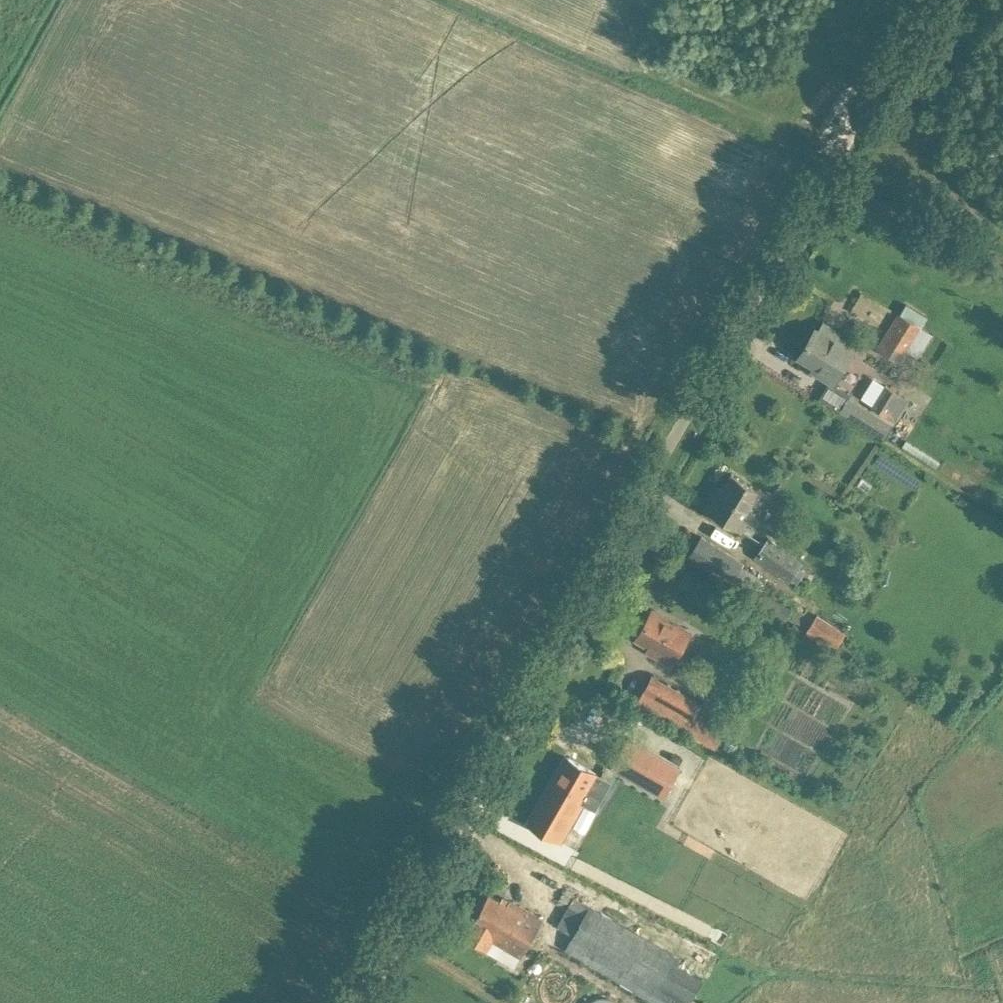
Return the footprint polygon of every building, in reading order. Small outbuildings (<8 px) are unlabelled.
[(933,334),(922,327),(900,313),(877,349),(900,363),(907,351),(918,357),(933,334)] [(816,328),(798,356),(817,368),(814,372),(834,384),(856,346),(837,335),(839,332),(824,323),(820,330),(816,328)] [(912,401),(887,386),(872,410),(897,426),(912,401)] [(850,397),(840,412),(883,440),(893,424),(850,397)] [(717,489),(704,508),(743,532),(755,512),(760,515),(772,497),(749,483),(732,473),(720,491),(717,489)] [(701,536),(688,556),(734,586),(747,566),(701,536)] [(768,537),(754,557),(790,582),(792,579),(797,583),(805,571),(800,567),(804,562),(768,537)] [(653,610),(636,638),(655,649),(652,653),(671,664),(690,632),(653,610)] [(817,614),(806,632),(835,650),(846,632),(817,614)] [(705,706),(670,686),(653,676),(639,700),(718,745),(729,725),(702,710),(705,706)] [(628,738),(614,764),(666,793),(680,768),(628,738)] [(727,740),(723,748),(732,753),(736,745),(727,740)] [(568,756),(529,824),(560,842),(582,804),(580,803),(586,791),(600,799),(610,782),(596,774),(596,773),(568,756)] [(522,956),(543,920),(509,900),(507,904),(489,894),(473,922),(465,937),(498,957),(505,946),(522,956)] [(591,907),(574,897),(558,924),(574,934),(566,948),(583,958),(657,1002),(691,1002),(707,977),(591,907)] [(584,1002),(629,1002),(597,983),(584,1002)]
